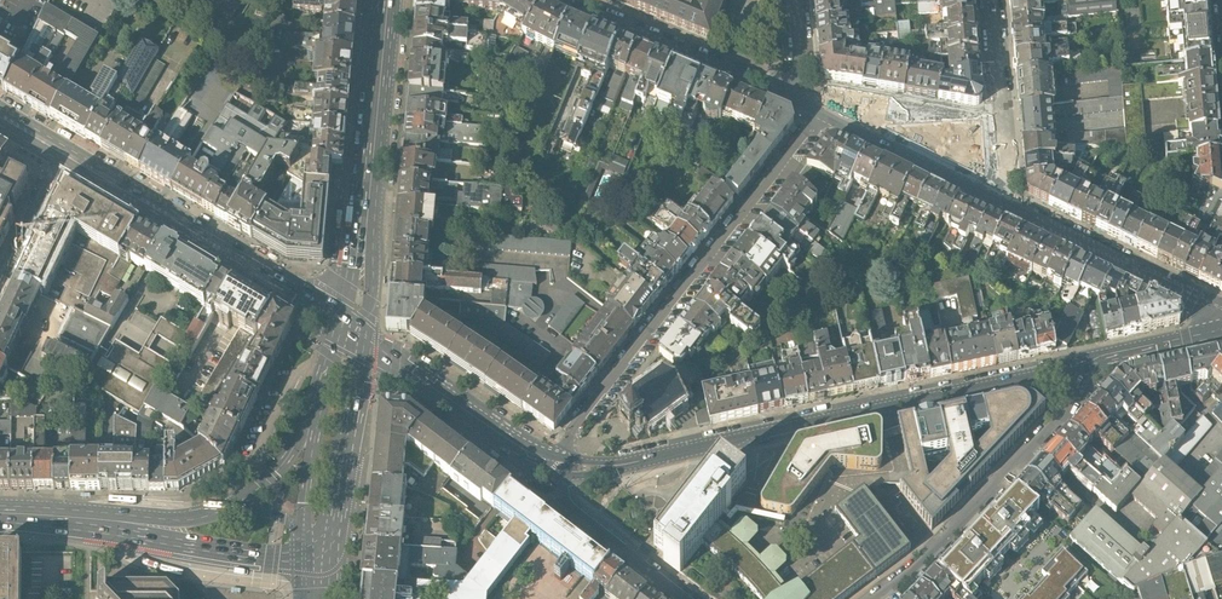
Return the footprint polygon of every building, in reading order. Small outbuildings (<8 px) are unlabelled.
[(172,12),(179,0),(151,0),(172,12)] [(224,0),(220,0),(214,9),(212,12),(202,28),(217,38),(237,9),(224,0)] [(237,9),(243,0),(224,0),(237,9)] [(418,14),(437,15),(440,17),(445,17),(445,10),(449,10),(450,4),(446,3),(446,0),(419,0),(419,3),(418,14)] [(457,3),(469,4),(469,9),(502,11),(509,0),(457,0),(457,3)] [(502,11),(498,17),(525,34),(526,33),(543,5),(535,0),(509,0),(502,11)] [(640,10),(662,19),(709,39),(726,0),(702,0),(698,9),(678,0),(617,0),(640,10)] [(815,5),(816,8),(817,23),(843,20),(842,7),(845,7),(848,10),(863,9),(863,0),(858,0),(815,5)] [(875,17),(897,15),(895,3),(895,0),(873,0),(875,17)] [(948,16),(974,14),(973,5),(973,0),(932,0),(918,1),(918,11),(942,10),(943,17),(948,16)] [(1057,1),(1058,16),(1116,10),(1115,0),(1064,0),(1057,1)] [(1212,58),(1210,30),(1207,1),(1207,0),(1171,0),(1175,62),(1212,58)] [(320,22),(326,23),(355,26),(357,7),(328,4),(295,1),(294,10),(321,13),(320,22)] [(1039,2),(1010,5),(1012,19),(1012,21),(1045,17),(1043,2),(1039,2)] [(543,5),(526,33),(553,51),(556,46),(568,18),(564,16),(543,5)] [(47,8),(39,23),(64,37),(65,36),(78,44),(59,78),(63,81),(59,87),(67,92),(69,88),(99,39),(47,8)] [(417,27),(416,30),(442,33),(488,37),(494,37),(494,23),(445,17),(440,17),(437,15),(418,14),(417,27)] [(929,39),(940,38),(976,35),(975,31),(974,14),(948,16),(948,31),(944,31),(944,28),(923,29),(923,39),(929,39)] [(1045,17),(1012,21),(1013,38),(1014,41),(1049,37),(1075,34),(1074,25),(1059,26),(1058,16),(1045,17)] [(568,18),(556,46),(581,57),(593,28),(589,27),(568,18)] [(843,20),(817,23),(818,35),(818,39),(854,36),(852,24),(848,24),(847,20),(843,20)] [(898,31),(899,41),(912,40),(910,20),(897,21),(898,31)] [(20,61),(19,64),(41,77),(41,76),(64,37),(39,23),(20,61)] [(287,33),(285,47),(317,49),(353,53),(355,26),(326,23),(325,37),(320,37),(319,36),(287,33)] [(595,29),(593,28),(581,57),(578,64),(583,66),(580,73),(589,77),(578,102),(576,102),(573,109),(577,111),(572,123),(568,122),(561,137),(576,144),(610,65),(621,40),(595,29)] [(416,32),(415,46),(441,49),(442,33),(416,30),(416,32)] [(488,37),(442,33),(441,49),(491,53),(491,43),(488,42),(488,37)] [(854,36),(818,39),(819,43),(820,54),(861,49),(860,35),(854,36)] [(941,54),(950,54),(977,53),(976,39),(976,35),(940,38),(941,54)] [(1049,37),(1014,41),(1015,54),(1015,56),(1069,52),(1068,45),(1051,46),(1049,37)] [(912,40),(910,51),(920,51),(928,51),(929,39),(923,39),(912,40)] [(605,100),(601,99),(599,105),(612,111),(627,74),(638,48),(629,43),(621,40),(610,65),(618,69),(605,100)] [(116,87),(125,92),(133,96),(154,60),(158,52),(142,42),(120,79),(116,87)] [(517,44),(493,82),(505,89),(529,52),(517,44)] [(454,56),(454,54),(440,55),(441,49),(415,46),(414,58),(413,61),(445,63),(452,64),(453,64),(454,56)] [(652,54),(638,48),(627,74),(636,78),(635,83),(629,81),(618,109),(631,114),(637,100),(655,55),(652,54)] [(5,91),(19,68),(18,67),(19,64),(20,61),(0,49),(0,88),(5,91)] [(318,81),(319,81),(350,84),(353,53),(317,49),(315,71),(319,72),(318,81)] [(861,49),(820,54),(820,57),(822,73),(823,75),(825,77),(852,82),(863,84),(868,49),(861,49)] [(868,49),(863,84),(866,84),(878,87),(884,55),(877,54),(877,49),(868,49)] [(1069,52),(1015,56),(1015,59),(1017,75),(1046,72),(1045,62),(1048,61),(1049,64),(1070,63),(1069,52)] [(978,58),(977,53),(950,54),(950,73),(955,73),(979,73),(978,58)] [(470,55),(454,56),(453,64),(469,65),(470,55)] [(657,56),(655,55),(637,100),(644,102),(641,110),(652,115),(655,109),(674,63),(657,56)] [(884,55),(878,87),(901,91),(904,91),(908,64),(909,58),(884,55)] [(1175,62),(1172,63),(1174,71),(1156,73),(1156,84),(1180,82),(1214,79),(1213,76),(1212,58),(1175,62)] [(165,67),(154,60),(133,96),(119,120),(118,121),(136,132),(144,118),(138,114),(165,67)] [(411,89),(411,91),(441,94),(443,86),(445,63),(413,61),(411,89)] [(445,63),(443,86),(450,86),(452,64),(445,63)] [(686,68),(674,63),(655,109),(682,120),(701,74),(686,68)] [(19,68),(5,91),(25,103),(41,77),(19,64),(18,67),(19,68)] [(908,64),(904,91),(920,94),(938,97),(941,80),(942,73),(908,64)] [(1120,68),(1120,66),(1068,71),(1070,85),(1107,82),(1109,98),(1122,97),(1122,87),(1120,68)] [(272,77),(251,71),(242,85),(277,94),(278,82),(272,77)] [(86,139),(116,87),(120,79),(109,72),(93,98),(96,100),(93,106),(76,96),(78,93),(69,88),(67,92),(52,119),(86,139)] [(1046,72),(1017,75),(1018,91),(1020,107),(1052,104),(1054,104),(1050,72),(1046,72)] [(979,73),(955,73),(955,81),(941,80),(938,97),(957,101),(975,104),(977,104),(978,103),(980,103),(981,101),(981,100),(982,98),(979,73)] [(703,75),(701,74),(682,120),(680,126),(689,129),(697,110),(694,109),(694,105),(706,109),(718,82),(703,75)] [(52,119),(67,92),(59,87),(53,83),(48,81),(41,76),(41,77),(25,103),(52,119)] [(1214,79),(1180,82),(1180,87),(1185,87),(1189,118),(1192,133),(1219,130),(1219,127),(1214,79)] [(318,100),(348,103),(350,84),(319,81),(318,93),(318,100)] [(724,84),(718,82),(706,109),(695,131),(714,139),(718,129),(709,125),(713,115),(720,118),(723,114),(733,89),(724,84)] [(1180,82),(1156,84),(1122,87),(1122,97),(1123,111),(1126,131),(1128,154),(1133,155),(1137,156),(1137,138),(1192,133),(1189,118),(1146,123),(1143,100),(1181,98),(1180,87),(1180,82)] [(116,87),(86,139),(102,149),(115,126),(106,120),(108,116),(110,116),(111,115),(125,92),(116,87)] [(318,100),(318,93),(315,92),(313,90),(295,88),(287,87),(287,96),(295,98),(313,100),(317,100),(318,100)] [(750,96),(733,89),(723,114),(756,127),(766,103),(750,96)] [(409,107),(441,109),(442,102),(459,103),(460,95),(441,94),(411,91),(409,105),(409,107)] [(195,204),(215,216),(228,196),(231,191),(225,187),(219,184),(240,147),(252,155),(264,162),(269,152),(279,135),(280,135),(286,124),(235,95),(203,145),(219,156),(208,173),(210,174),(210,178),(195,204)] [(1109,98),(1054,104),(1052,104),(1053,117),(1123,111),(1122,97),(1109,98)] [(314,123),(346,126),(348,103),(318,100),(317,100),(314,123)] [(766,103),(756,127),(754,133),(760,136),(759,142),(772,152),(794,123),(792,118),(790,113),(769,104),(766,103)] [(1052,104),(1020,107),(1022,124),(1024,142),(1050,143),(1056,144),(1055,133),(1053,117),(1052,104)] [(408,121),(461,126),(463,118),(446,116),(447,110),(441,109),(409,107),(409,109),(408,121)] [(155,148),(140,172),(172,191),(189,165),(192,162),(184,157),(187,153),(174,145),(174,144),(175,144),(192,118),(180,110),(159,142),(155,148)] [(146,129),(143,135),(126,163),(140,172),(155,148),(146,143),(148,140),(150,140),(163,117),(155,112),(146,129)] [(119,120),(111,115),(110,116),(108,116),(106,120),(115,126),(118,121),(119,120)] [(126,163),(143,135),(136,132),(118,121),(115,126),(102,149),(126,163)] [(290,121),(289,133),(299,133),(300,121),(290,121)] [(437,141),(437,133),(484,137),(485,127),(461,126),(408,121),(407,133),(406,138),(437,141)] [(316,129),(315,138),(344,142),(346,126),(314,123),(314,129),(316,129)] [(1194,148),(1167,150),(1168,161),(1195,158),(1221,155),(1221,153),(1219,130),(1192,133),(1194,148)] [(1055,133),(1056,144),(1088,146),(1102,147),(1118,151),(1128,154),(1126,131),(1055,133)] [(1137,138),(1137,156),(1146,159),(1160,162),(1168,161),(1167,150),(1194,148),(1192,133),(1137,138)] [(315,138),(279,135),(269,152),(299,155),(299,156),(297,159),(313,161),(314,148),(315,138)] [(827,139),(807,165),(820,171),(835,178),(841,166),(853,144),(842,139),(838,136),(832,137),(827,139)] [(342,164),(344,142),(315,138),(314,148),(313,161),(332,162),(332,163),(342,164)] [(437,141),(406,138),(406,141),(404,157),(432,160),(452,162),(452,152),(438,151),(437,141)] [(759,142),(756,149),(727,186),(739,194),(747,184),(764,162),(772,152),(759,142)] [(1050,143),(1024,142),(1025,152),(1025,157),(1026,160),(1056,159),(1074,162),(1080,163),(1085,153),(1057,151),(1056,153),(1051,154),(1050,143)] [(846,170),(838,189),(846,195),(853,180),(867,151),(856,146),(853,144),(841,166),(846,170)] [(219,184),(225,187),(232,175),(233,175),(237,167),(240,162),(243,163),(246,165),(252,155),(240,147),(219,184)] [(853,180),(869,188),(883,160),(875,155),(867,151),(853,180)] [(246,192),(227,224),(239,230),(251,237),(254,233),(265,215),(268,210),(272,202),(265,198),(262,199),(259,205),(254,201),(252,196),(261,194),(270,179),(271,179),(274,173),(277,168),(282,167),(290,171),(293,167),(297,159),(299,156),(299,155),(269,152),(264,162),(249,187),(246,192)] [(228,196),(215,216),(227,224),(246,192),(249,187),(264,162),(252,155),(246,165),(234,186),(240,189),(234,200),(228,196)] [(632,163),(614,155),(608,167),(627,174),(632,163)] [(1195,184),(1210,192),(1211,189),(1221,191),(1221,161),(1221,155),(1195,158),(1197,167),(1194,167),(1193,174),(1199,176),(1195,184)] [(404,164),(402,180),(430,183),(430,177),(434,178),(435,165),(432,164),(432,160),(404,157),(404,164)] [(304,185),(305,185),(306,170),(312,171),(313,161),(297,159),(293,167),(290,171),(288,176),(293,179),(304,185)] [(1027,179),(1055,175),(1054,168),(1071,169),(1074,162),(1056,159),(1026,160),(1026,164),(1027,171),(1027,179)] [(878,193),(891,200),(883,215),(891,219),(913,175),(892,164),(883,160),(869,188),(863,201),(855,216),(864,221),(878,193)] [(192,161),(192,162),(189,165),(203,173),(207,172),(205,169),(192,161)] [(306,170),(305,185),(330,188),(332,163),(332,162),(313,161),(312,171),(306,170)] [(189,165),(172,191),(195,204),(210,178),(210,174),(208,173),(207,172),(203,173),(189,165)] [(807,165),(795,182),(805,191),(820,171),(807,165)] [(846,170),(841,166),(835,178),(826,197),(839,207),(843,201),(846,195),(838,189),(846,170)] [(1064,181),(1049,204),(1066,212),(1069,214),(1088,174),(1080,170),(1071,186),(1064,181)] [(1088,174),(1069,214),(1071,215),(1083,221),(1095,197),(1089,195),(1097,179),(1088,174)] [(12,175),(6,186),(0,183),(0,248),(15,220),(11,218),(8,217),(13,206),(16,207),(28,183),(12,175)] [(916,176),(913,175),(891,219),(900,224),(908,209),(914,212),(917,206),(929,182),(916,176)] [(1055,175),(1027,179),(1028,181),(1028,189),(1030,191),(1032,195),(1049,204),(1064,181),(1055,175)] [(254,233),(251,237),(289,260),(299,261),(323,263),(325,239),(330,188),(305,185),(304,185),(293,179),(288,176),(272,202),(268,210),(265,215),(254,233)] [(430,183),(402,180),(402,188),(400,201),(400,204),(426,205),(427,199),(458,200),(474,200),(473,187),(430,183)] [(1116,188),(1096,227),(1098,228),(1107,233),(1109,234),(1121,210),(1113,205),(1114,203),(1119,201),(1127,185),(1120,181),(1116,188)] [(794,184),(782,198),(806,216),(810,210),(813,212),(817,207),(815,204),(817,200),(805,191),(795,182),(794,184)] [(929,182),(917,206),(925,212),(914,230),(924,235),(946,190),(944,189),(929,182)] [(139,227),(65,183),(16,282),(39,294),(42,295),(50,279),(67,288),(60,303),(73,310),(86,316),(93,304),(100,291),(120,259),(139,227)] [(1095,197),(1083,221),(1094,226),(1096,227),(1116,188),(1107,184),(1101,195),(1101,200),(1095,197)] [(716,188),(712,185),(691,213),(712,230),(726,210),(733,201),(716,188)] [(427,199),(426,205),(435,206),(499,212),(501,207),(522,208),(523,199),(512,199),(512,191),(473,187),(474,200),(458,200),(427,199)] [(1193,225),(1201,228),(1206,231),(1213,218),(1220,204),(1221,203),(1221,191),(1211,189),(1210,192),(1205,202),(1189,195),(1183,207),(1198,216),(1193,225)] [(946,190),(924,235),(920,241),(929,245),(942,220),(947,223),(960,198),(948,191),(946,190)] [(1121,210),(1109,234),(1119,239),(1121,240),(1132,217),(1141,200),(1134,196),(1127,207),(1128,213),(1121,210)] [(839,207),(826,197),(822,204),(835,215),(839,207)] [(774,209),(772,211),(813,242),(818,235),(803,224),(808,218),(806,216),(782,198),(774,209)] [(973,204),(960,198),(947,223),(951,231),(944,246),(952,252),(974,205),(973,204)] [(839,207),(835,215),(827,231),(843,243),(855,216),(863,201),(857,199),(853,207),(843,201),(839,207)] [(1132,217),(1121,240),(1134,246),(1136,247),(1156,207),(1149,203),(1144,214),(1145,219),(1143,222),(1132,217)] [(398,223),(397,229),(431,231),(434,231),(435,206),(426,205),(400,204),(398,223)] [(976,205),(974,205),(952,252),(948,261),(956,265),(971,233),(978,236),(990,212),(976,205)] [(670,207),(664,215),(701,245),(704,241),(712,230),(691,213),(687,211),(682,217),(670,207)] [(1168,213),(1156,207),(1136,247),(1139,249),(1157,258),(1169,234),(1156,227),(1158,223),(1162,224),(1168,213)] [(770,213),(761,225),(788,245),(792,239),(819,261),(825,253),(813,242),(772,211),(770,213)] [(992,244),(1005,220),(991,213),(990,212),(978,236),(976,240),(984,243),(985,240),(992,244)] [(667,234),(663,240),(689,260),(699,248),(701,245),(664,215),(655,225),(667,234)] [(1186,272),(1196,277),(1199,279),(1211,256),(1221,238),(1221,220),(1218,221),(1213,218),(1206,231),(1198,248),(1186,272)] [(1007,258),(1022,229),(1021,228),(1008,221),(1005,220),(992,244),(1002,249),(995,262),(1003,267),(1007,258)] [(1169,234),(1157,258),(1170,264),(1173,266),(1193,225),(1185,221),(1179,233),(1182,235),(1180,238),(1169,234)] [(751,238),(750,239),(784,266),(791,271),(796,266),(793,264),(800,256),(788,245),(761,225),(751,238)] [(1193,225),(1173,266),(1175,267),(1186,272),(1198,248),(1190,244),(1192,240),(1194,241),(1201,228),(1193,225)] [(120,259),(100,291),(111,296),(130,265),(128,264),(130,260),(146,270),(146,269),(147,269),(162,242),(163,241),(139,227),(120,259)] [(431,231),(397,229),(396,245),(395,251),(430,254),(431,231)] [(1007,258),(1032,271),(1047,242),(1034,235),(1022,229),(1007,258)] [(572,243),(462,234),(461,249),(570,259),(572,243)] [(652,241),(646,250),(678,275),(680,272),(689,260),(663,240),(660,238),(655,244),(652,241)] [(738,253),(734,259),(765,284),(768,286),(784,266),(750,239),(738,253)] [(984,243),(976,240),(968,256),(975,260),(984,243)] [(146,269),(146,270),(205,306),(222,276),(186,255),(185,256),(162,242),(147,269),(146,269)] [(1032,271),(1048,279),(1062,250),(1049,243),(1047,242),(1032,271)] [(644,259),(638,266),(667,289),(676,277),(678,275),(646,250),(641,257),(644,259)] [(1062,250),(1048,279),(1062,287),(1065,283),(1077,258),(1064,251),(1062,250)] [(394,261),(394,274),(428,277),(430,254),(395,251),(394,261)] [(624,280),(628,283),(655,304),(665,291),(667,289),(638,266),(624,256),(618,264),(630,273),(624,280)] [(1199,279),(1208,283),(1216,287),(1221,290),(1221,257),(1218,258),(1211,256),(1199,279)] [(1065,283),(1077,289),(1089,263),(1082,260),(1077,258),(1065,283)] [(723,273),(722,274),(748,296),(751,298),(755,294),(759,297),(764,291),(762,288),(765,284),(734,259),(723,273)] [(1089,263),(1077,289),(1093,296),(1101,300),(1112,275),(1092,265),(1089,263)] [(483,281),(533,286),(537,286),(536,271),(463,264),(462,279),(483,281)] [(428,277),(394,274),(393,289),(392,292),(392,298),(423,300),(423,295),(424,291),(459,294),(463,294),(482,296),(482,292),(483,281),(462,279),(428,277)] [(710,289),(709,291),(742,316),(748,309),(743,304),(748,296),(722,274),(710,289)] [(1101,315),(1119,311),(1117,300),(1125,282),(1119,278),(1112,275),(1101,300),(1099,305),(1101,315)] [(222,276),(205,306),(199,315),(205,318),(208,314),(212,317),(215,313),(218,308),(217,307),(232,282),(222,276)] [(970,280),(932,287),(935,303),(960,298),(964,321),(972,319),(978,318),(970,280)] [(533,286),(483,281),(482,292),(493,293),(493,301),(492,307),(507,309),(522,311),(523,307),(526,304),(529,301),(532,300),(533,286)] [(4,366),(24,325),(39,294),(16,282),(0,316),(0,363),(4,366)] [(273,307),(232,282),(217,307),(218,308),(215,313),(223,318),(220,322),(229,327),(231,323),(242,329),(255,337),(273,307)] [(1117,300),(1119,311),(1137,308),(1138,301),(1143,290),(1125,282),(1117,300)] [(619,295),(607,310),(633,331),(647,314),(652,308),(655,304),(628,283),(625,287),(619,295)] [(1057,298),(1071,304),(1085,311),(1093,296),(1077,289),(1065,283),(1062,287),(1057,298)] [(1149,294),(1143,290),(1138,301),(1137,308),(1145,306),(1149,294)] [(708,292),(695,309),(722,329),(727,322),(752,341),(760,330),(742,316),(709,291),(708,292)] [(4,366),(7,367),(18,345),(42,295),(39,294),(4,366)] [(1156,297),(1149,294),(1145,306),(1137,308),(1142,331),(1155,328),(1172,324),(1180,323),(1181,317),(1182,310),(1168,303),(1156,297)] [(93,304),(86,316),(111,328),(127,302),(117,297),(108,312),(93,304)] [(585,307),(573,297),(549,327),(561,337),(585,307)] [(423,300),(392,298),(389,330),(407,332),(412,332),(425,314),(425,310),(439,311),(440,302),(423,300)] [(535,300),(532,300),(529,301),(526,304),(523,307),(522,311),(523,314),(524,318),(527,320),(530,322),(534,323),(537,322),(541,320),(543,318),(545,314),(545,311),(544,307),(542,304),(539,302),(535,300)] [(475,320),(506,323),(507,309),(492,307),(460,304),(459,319),(475,320)] [(1085,311),(1071,304),(1060,328),(1054,340),(1056,350),(1060,349),(1068,348),(1085,311)] [(294,320),(273,307),(255,337),(244,356),(248,358),(271,369),(294,320)] [(1142,331),(1137,308),(1119,311),(1124,335),(1126,335),(1142,331)] [(693,311),(679,329),(701,346),(720,360),(730,347),(716,337),(722,329),(695,309),(693,311)] [(86,316),(73,310),(60,336),(78,344),(96,353),(97,352),(111,328),(86,316)] [(577,349),(573,355),(577,358),(599,375),(616,354),(619,349),(631,334),(633,331),(607,310),(604,314),(602,317),(577,349)] [(1119,311),(1101,315),(1106,339),(1108,339),(1124,335),(1119,311)] [(906,383),(899,351),(882,354),(879,338),(886,337),(881,313),(866,316),(872,346),(880,388),(885,387),(900,385),(906,383)] [(530,385),(425,314),(412,332),(410,336),(430,350),(468,376),(504,400),(520,411),(523,413),(538,391),(535,388),(530,385)] [(1041,354),(1056,350),(1054,340),(1060,328),(1051,324),(1050,319),(1042,321),(1041,315),(1029,317),(1031,325),(1037,354),(1041,354)] [(972,319),(964,321),(967,335),(975,333),(972,319)] [(551,354),(506,323),(475,320),(543,366),(551,354)] [(952,373),(945,340),(924,345),(918,320),(903,323),(908,346),(899,348),(899,351),(906,383),(928,378),(952,373)] [(187,336),(162,321),(154,333),(179,348),(180,347),(187,336)] [(206,327),(195,321),(187,336),(180,347),(191,353),(206,327)] [(994,329),(989,330),(996,364),(1000,363),(1018,358),(1011,326),(1010,324),(999,326),(998,321),(993,322),(994,329)] [(1024,323),(1011,326),(1018,358),(1035,355),(1037,354),(1031,325),(1025,326),(1024,323)] [(255,337),(242,329),(201,397),(211,403),(214,405),(227,384),(235,371),(239,364),(244,356),(255,337)] [(679,329),(660,355),(675,367),(680,371),(684,367),(688,374),(693,370),(688,362),(701,346),(679,329)] [(975,333),(967,335),(945,340),(952,373),(986,366),(996,364),(989,330),(975,333)] [(827,338),(816,341),(818,351),(829,400),(833,399),(854,395),(847,362),(837,364),(836,358),(832,359),(827,338)] [(853,348),(844,350),(847,362),(854,395),(858,394),(880,388),(872,346),(860,349),(859,343),(852,344),(853,348)] [(96,353),(78,344),(75,350),(93,359),(96,353)] [(32,353),(18,345),(7,367),(7,368),(20,375),(32,353)] [(49,346),(42,361),(75,380),(79,382),(81,378),(89,366),(49,346)] [(89,366),(81,378),(140,414),(144,406),(155,389),(170,363),(146,349),(138,360),(115,347),(108,359),(97,352),(96,353),(93,359),(89,366)] [(818,351),(798,355),(809,404),(812,404),(829,400),(818,351)] [(1195,393),(1202,400),(1210,392),(1215,396),(1216,395),(1221,388),(1221,352),(1216,353),(1218,367),(1195,393)] [(1193,359),(1185,360),(1190,385),(1190,388),(1195,393),(1218,367),(1216,353),(1210,355),(1202,356),(1193,359)] [(798,355),(781,359),(784,373),(791,371),(792,380),(785,381),(784,378),(779,379),(785,409),(803,406),(809,404),(798,355)] [(749,371),(746,356),(733,368),(736,387),(717,391),(704,394),(711,425),(758,415),(749,371)] [(257,398),(271,369),(248,358),(244,367),(240,374),(235,371),(227,384),(232,387),(257,398)] [(564,367),(557,376),(565,382),(582,396),(585,392),(599,375),(577,358),(568,370),(564,367)] [(1181,361),(1163,365),(1159,366),(1172,424),(1182,423),(1179,407),(1178,406),(1175,389),(1181,387),(1186,386),(1190,385),(1185,360),(1181,361)] [(239,364),(235,371),(240,374),(244,367),(239,364)] [(775,366),(749,371),(758,415),(763,414),(785,409),(779,379),(775,366)] [(1132,371),(1122,373),(1140,390),(1141,391),(1148,390),(1149,394),(1156,393),(1157,397),(1160,398),(1162,407),(1160,411),(1165,433),(1172,424),(1159,366),(1150,368),(1140,370),(1132,371)] [(646,437),(647,436),(650,439),(651,438),(649,435),(660,427),(662,430),(664,429),(662,426),(673,418),(675,421),(677,420),(674,416),(685,408),(688,412),(689,411),(687,407),(687,406),(693,402),(691,399),(692,398),(688,395),(689,388),(693,387),(693,386),(701,381),(694,371),(686,377),(685,376),(683,380),(675,379),(674,374),(672,375),(671,372),(664,376),(661,373),(660,374),(662,377),(651,385),(649,382),(647,383),(650,387),(639,395),(636,391),(635,393),(637,396),(626,404),(624,401),(622,402),(625,405),(623,406),(624,407),(622,408),(621,408),(620,409),(619,409),(618,410),(618,411),(618,412),(617,413),(617,414),(618,415),(618,416),(621,420),(619,421),(630,437),(632,435),(638,443),(646,437)] [(553,373),(542,388),(554,397),(565,382),(557,376),(553,373)] [(1140,390),(1122,373),(1113,384),(1110,387),(1144,418),(1144,419),(1151,412),(1135,396),(1140,390)] [(582,396),(565,382),(554,397),(542,388),(538,391),(523,413),(538,423),(555,435),(568,414),(582,396)] [(240,433),(257,398),(232,387),(221,409),(218,407),(212,419),(240,433)] [(1144,418),(1110,387),(1107,390),(1102,395),(1098,399),(1114,414),(1117,416),(1122,411),(1137,425),(1144,418)] [(1195,406),(1181,392),(1181,387),(1175,389),(1178,406),(1179,407),(1182,423),(1195,406)] [(191,411),(155,389),(144,406),(157,414),(180,427),(181,427),(187,416),(191,411)] [(201,397),(199,396),(191,410),(203,415),(211,403),(201,397)] [(931,532),(973,487),(1045,410),(1040,406),(1033,400),(1026,397),(1018,396),(982,404),(963,408),(953,411),(938,414),(913,419),(897,423),(900,433),(901,441),(911,482),(899,491),(931,532)] [(36,409),(11,398),(11,400),(11,418),(36,418),(36,409)] [(1114,414),(1098,399),(1095,402),(1090,409),(1086,412),(1121,443),(1128,436),(1110,419),(1114,414)] [(138,417),(138,428),(137,442),(144,442),(145,442),(158,443),(167,443),(169,443),(169,436),(151,435),(151,426),(157,414),(144,406),(140,414),(138,417)] [(451,478),(469,455),(411,409),(400,407),(380,406),(373,484),(402,487),(404,465),(409,466),(424,478),(434,465),(451,478)] [(100,490),(101,457),(101,454),(93,454),(93,450),(85,450),(86,408),(74,407),(73,426),(72,461),(71,490),(100,490)] [(1121,443),(1086,412),(1083,416),(1069,430),(1088,447),(1093,441),(1095,443),(1098,440),(1101,444),(1104,445),(1112,452),(1114,450),(1121,443)] [(1184,436),(1164,459),(1174,468),(1212,423),(1203,414),(1184,436)] [(240,433),(212,419),(205,433),(205,432),(187,416),(181,427),(203,447),(224,467),(240,433)] [(133,490),(136,442),(137,442),(138,428),(114,417),(114,457),(101,457),(100,490),(113,490),(117,490),(133,490)] [(1151,448),(1163,436),(1144,419),(1144,418),(1137,425),(1132,431),(1151,448)] [(0,423),(0,435),(11,435),(11,423),(0,423)] [(46,424),(36,424),(35,430),(35,461),(35,490),(54,490),(55,461),(43,460),(43,457),(45,457),(46,424)] [(55,425),(46,424),(45,457),(43,457),(43,460),(55,461),(55,444),(55,425)] [(1179,431),(1172,424),(1165,433),(1163,436),(1151,448),(1164,459),(1184,436),(1179,431)] [(73,426),(55,425),(55,444),(64,444),(63,461),(72,461),(73,426)] [(877,429),(873,429),(799,445),(796,447),(794,450),(761,509),(761,513),(763,516),(777,520),(782,521),(787,522),(791,522),(794,519),(831,472),(832,471),(835,471),(875,475),(878,474),(881,471),(882,468),(882,449),(882,440),(882,435),(881,431),(877,429)] [(35,430),(25,430),(25,453),(31,453),(31,461),(35,461),(35,430)] [(1088,447),(1069,430),(1058,442),(1056,444),(1101,483),(1111,492),(1123,478),(1110,467),(1107,470),(1089,453),(1087,455),(1084,453),(1088,447)] [(1141,485),(1164,459),(1151,448),(1132,431),(1128,436),(1121,443),(1114,450),(1133,466),(1126,473),(1141,485)] [(900,433),(882,440),(882,449),(901,441),(900,433)] [(136,442),(133,490),(133,491),(150,491),(151,466),(151,455),(145,455),(144,455),(144,442),(137,442),(136,442)] [(167,443),(158,443),(157,466),(151,466),(150,491),(165,491),(167,443)] [(224,467),(203,447),(176,462),(176,443),(169,443),(167,443),(165,491),(179,491),(224,467)] [(1101,483),(1056,444),(1052,448),(1041,461),(1061,478),(1068,470),(1071,473),(1072,473),(1093,492),(1101,483)] [(1192,484),(1202,492),(1221,468),(1221,448),(1192,484)] [(480,463),(469,455),(451,478),(481,501),(482,499),(493,508),(510,487),(503,482),(486,469),(480,463)] [(11,460),(11,461),(10,489),(35,490),(35,461),(31,461),(26,461),(26,459),(19,459),(19,460),(11,460)] [(1174,468),(1164,459),(1141,485),(1179,519),(1202,492),(1192,484),(1174,468)] [(10,489),(11,461),(0,460),(0,489),(10,489)] [(54,490),(71,490),(72,461),(63,461),(55,461),(54,490)] [(1061,478),(1041,461),(1029,473),(1028,475),(1075,516),(1081,508),(1066,495),(1067,494),(1060,488),(1060,485),(1057,482),(1061,478)] [(404,465),(402,487),(406,487),(406,488),(449,508),(450,514),(473,533),(481,522),(466,511),(468,508),(443,488),(451,478),(434,465),(424,478),(409,466),(404,465)] [(745,487),(720,467),(692,502),(654,550),(666,559),(663,562),(680,575),(702,548),(715,531),(721,524),(724,520),(726,517),(731,511),(728,509),(745,487)] [(1202,492),(1179,519),(1221,556),(1221,468),(1202,492)] [(1221,556),(1179,519),(1141,485),(1126,473),(1123,478),(1111,492),(1101,483),(1093,492),(1116,512),(1130,496),(1159,521),(1154,527),(1164,536),(1147,555),(1117,588),(1126,597),(1138,590),(1191,566),(1221,556)] [(1075,516),(1028,475),(1024,479),(1015,489),(1035,507),(1039,502),(1042,505),(1046,506),(1051,511),(1052,510),(1067,524),(1075,516)] [(402,487),(373,484),(370,510),(370,515),(403,518),(406,488),(406,487),(402,487)] [(504,522),(512,527),(531,504),(510,487),(493,508),(507,519),(504,522)] [(936,573),(965,598),(979,598),(982,596),(975,590),(985,579),(989,583),(1001,570),(997,566),(1012,549),(1016,554),(1028,541),(1024,537),(1030,530),(1034,534),(1043,524),(1034,516),(1039,510),(1035,507),(1015,489),(936,573)] [(912,531),(882,492),(875,496),(878,499),(904,533),(907,536),(912,531)] [(853,551),(876,580),(910,554),(868,501),(863,494),(834,517),(858,547),(853,551)] [(512,527),(499,544),(485,532),(478,540),(490,556),(470,581),(464,588),(439,586),(422,585),(398,583),(363,579),(362,598),(416,598),(417,592),(448,595),(448,598),(487,598),(525,551),(529,545),(526,543),(531,538),(548,551),(586,582),(594,588),(610,566),(604,561),(552,520),(531,504),(512,527)] [(1095,509),(1065,543),(1117,588),(1147,555),(1095,509)] [(730,520),(726,517),(724,520),(730,528),(738,518),(784,529),(785,524),(782,523),(782,521),(777,520),(777,522),(736,513),(730,520)] [(403,518),(370,515),(369,520),(367,545),(401,549),(404,524),(405,518),(403,518)] [(783,598),(780,595),(783,592),(774,582),(785,573),(785,567),(776,556),(770,556),(760,566),(747,553),(757,542),(756,537),(746,528),(740,528),(731,538),(721,530),(718,533),(715,531),(702,548),(726,568),(745,588),(755,598),(782,598),(783,598)] [(401,549),(367,545),(367,549),(364,572),(363,579),(398,583),(401,549)] [(455,554),(401,549),(398,583),(422,585),(423,578),(410,576),(411,566),(436,569),(436,571),(434,573),(433,578),(435,580),(438,581),(439,580),(439,586),(464,588),(470,581),(456,569),(457,553),(455,553),(455,554)] [(853,551),(799,593),(797,591),(783,598),(782,598),(851,598),(867,587),(876,580),(853,551)] [(1063,551),(1052,562),(1077,586),(1088,574),(1063,551)] [(0,553),(0,598),(21,598),(22,553),(0,553)] [(1206,565),(1213,586),(1221,583),(1221,559),(1206,565)] [(1067,596),(1077,586),(1052,562),(1041,574),(1047,579),(1067,596)] [(1184,574),(1192,598),(1204,598),(1202,594),(1214,590),(1213,586),(1206,565),(1184,574)] [(610,566),(594,588),(585,598),(596,598),(598,597),(597,594),(599,592),(607,597),(623,577),(618,573),(610,566)] [(932,598),(948,598),(949,598),(965,598),(936,573),(924,587),(921,589),(932,598)] [(1184,574),(1161,583),(1166,598),(1192,598),(1184,574)] [(623,577),(607,597),(606,598),(628,598),(636,587),(634,585),(623,577)] [(1047,579),(1037,589),(1047,598),(1069,598),(1070,598),(1067,596),(1047,579)] [(1141,598),(1166,598),(1161,583),(1139,592),(1141,598)] [(99,589),(99,598),(180,598),(170,586),(112,585),(105,585),(99,589)] [(636,587),(628,598),(643,598),(646,595),(636,587)] [(921,589),(918,592),(912,598),(932,598),(921,589)] [(1028,598),(1047,598),(1037,589),(1028,598)]
